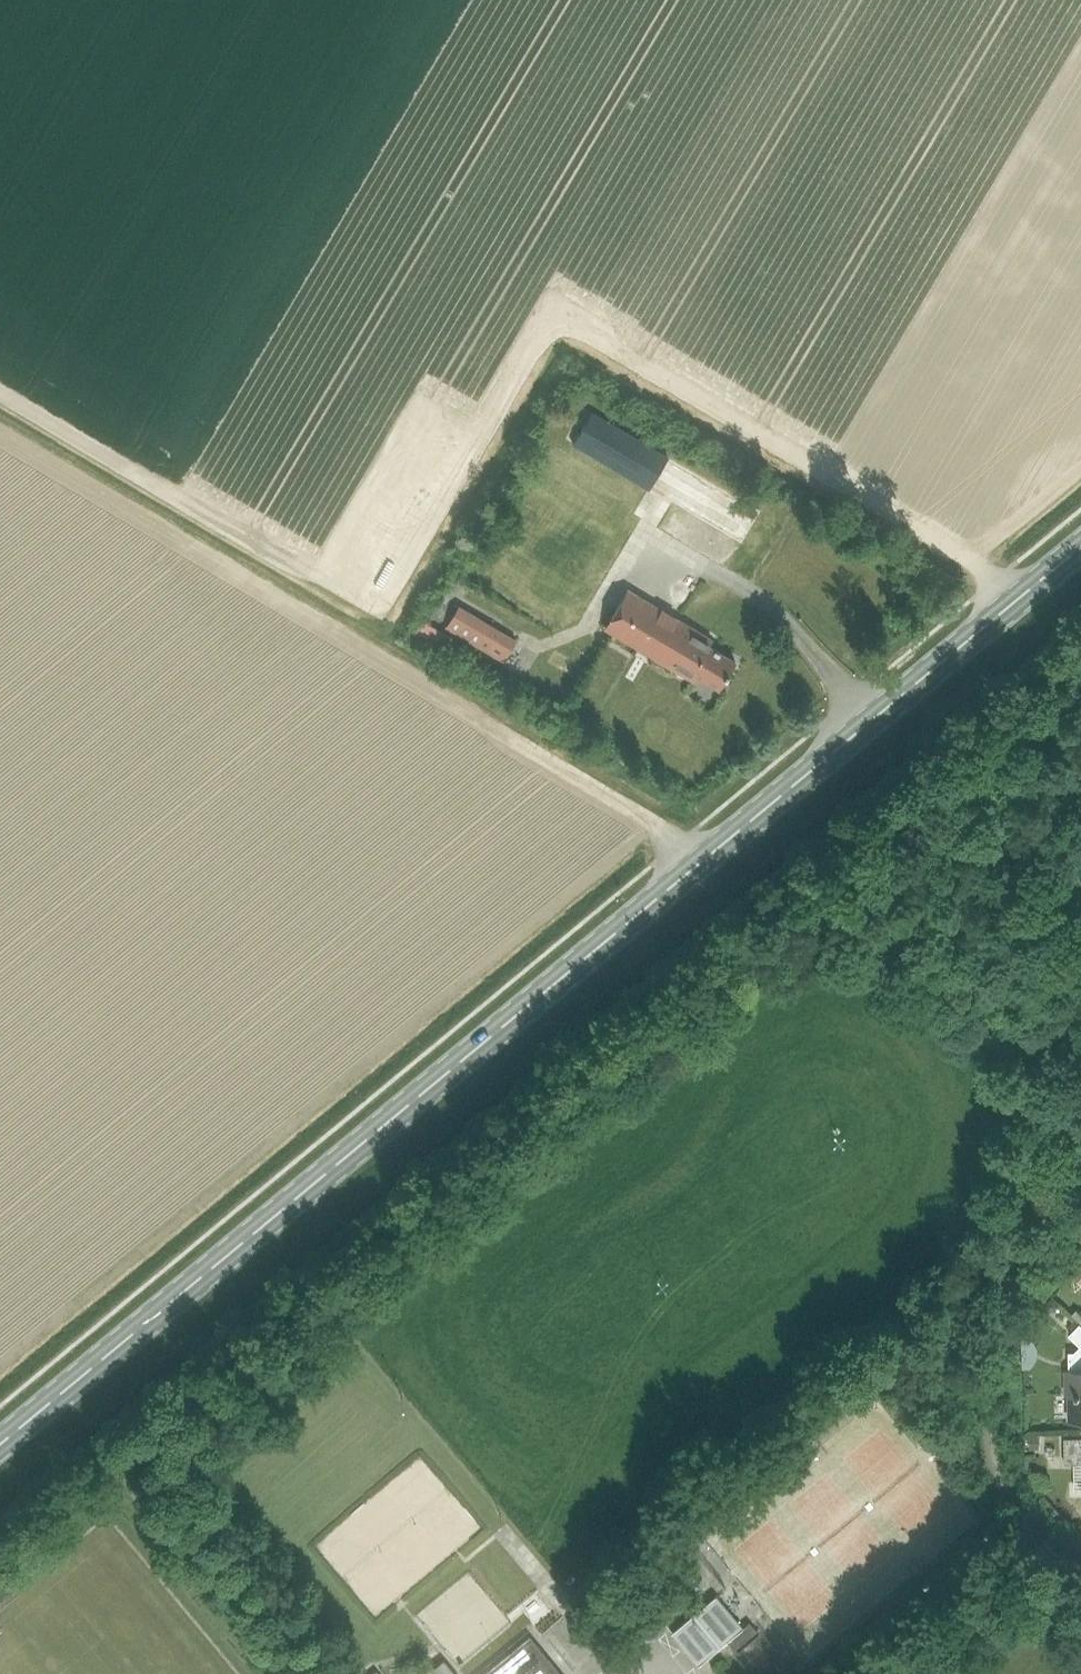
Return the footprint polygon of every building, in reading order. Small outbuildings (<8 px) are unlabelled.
[(582,427),(571,446),(650,489),(660,470),(582,427)] [(627,590),(605,628),(696,682),(699,677),(719,688),(735,661),(708,646),(712,640),(627,590)] [(516,641),(457,607),(446,626),(504,661),(516,641)] [(1070,1334),(1069,1335),(1080,1346),(1069,1358),(1069,1371),(1066,1371),(1066,1394),(1070,1394),(1070,1420),(1080,1420),(1080,1325),(1080,1324),(1070,1334)] [(1064,1439),(1065,1464),(1080,1464),(1080,1438),(1064,1439)] [(697,1666),(727,1641),(742,1628),(715,1595),(670,1634),(697,1666)] [(742,1628),(727,1641),(735,1651),(757,1632),(749,1622),(742,1628)] [(529,1636),(483,1673),(560,1673),(529,1636)]
